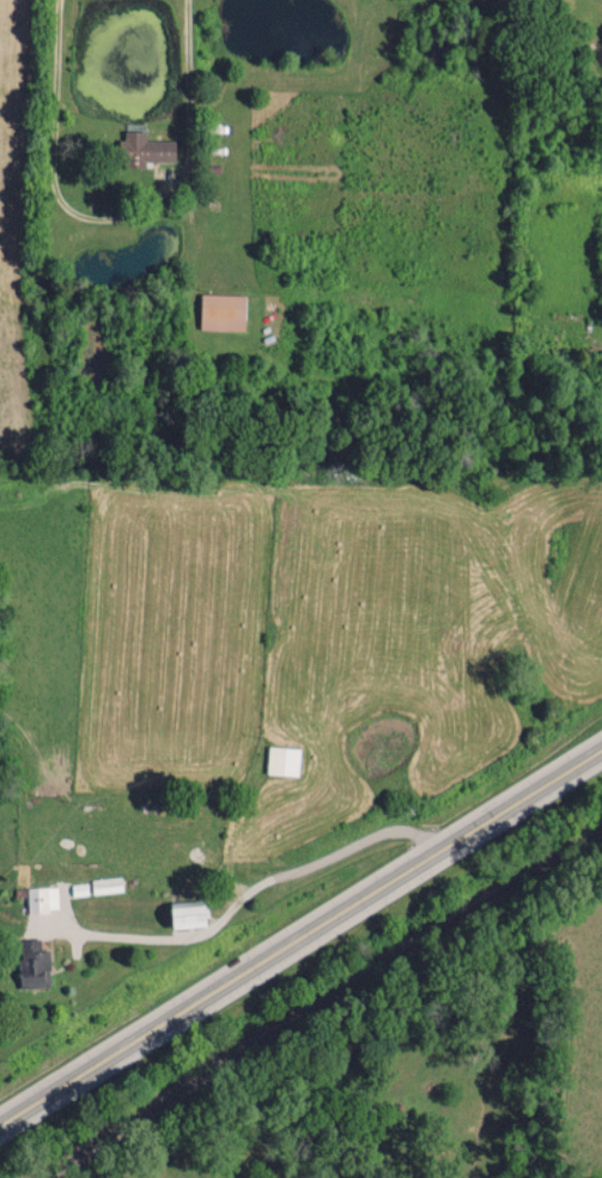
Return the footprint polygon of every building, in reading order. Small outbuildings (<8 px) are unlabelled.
[(145,140),(145,132),(121,131),(120,167),(144,168),(144,161),(175,162),(175,141),(145,140)] [(199,328),(244,329),(245,294),(200,293),(199,328)] [(298,775),(299,746),(267,746),(266,774),(298,775)] [(57,911),(56,887),(26,887),(27,911),(57,911)] [(170,902),(172,928),(207,926),(205,900),(170,902)] [(19,987),(49,986),(48,949),(39,950),(39,938),(20,938),(21,957),(31,957),(31,965),(19,965),(19,987)]
